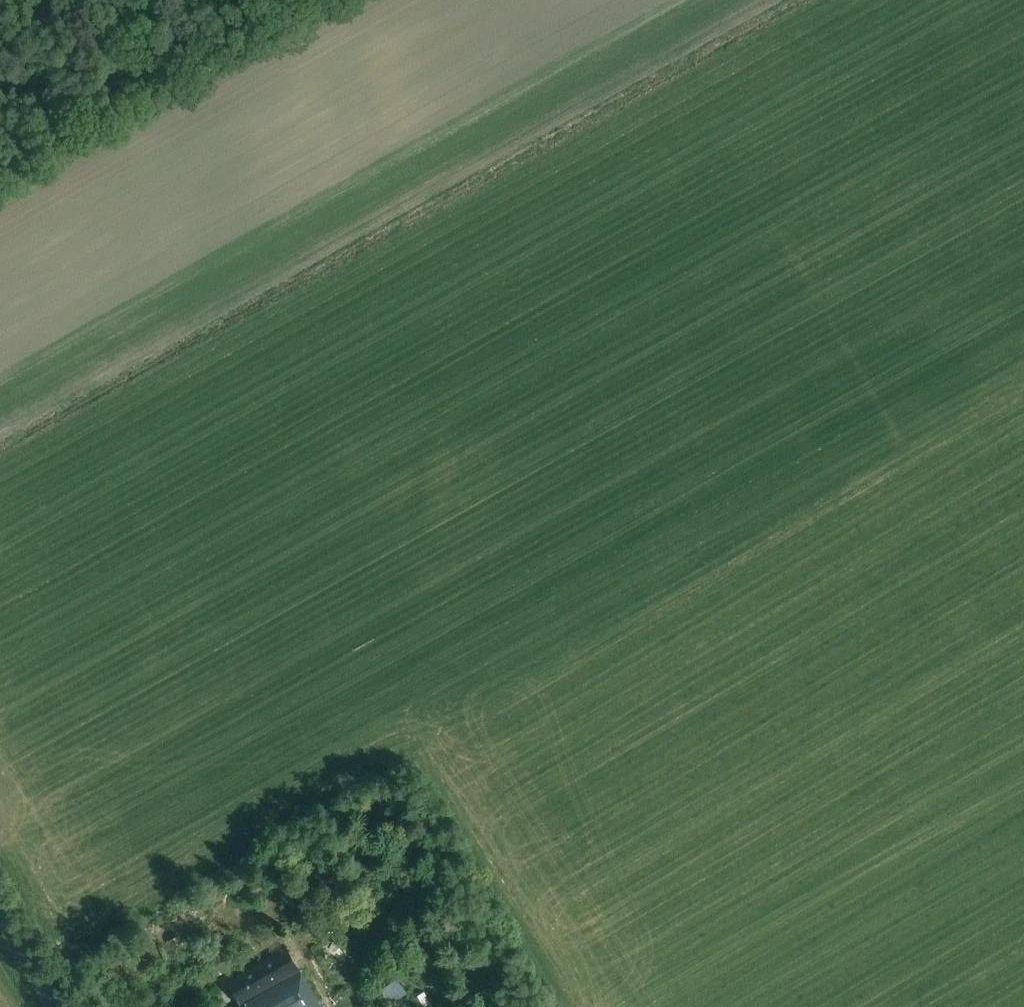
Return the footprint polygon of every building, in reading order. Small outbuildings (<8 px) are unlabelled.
[(288,949),(229,983),(242,1006),(321,1006),(288,949)] [(382,985),(385,997),(404,993),(402,981),(382,985)] [(430,990),(414,997),(418,1006),(436,1006),(430,990)]
